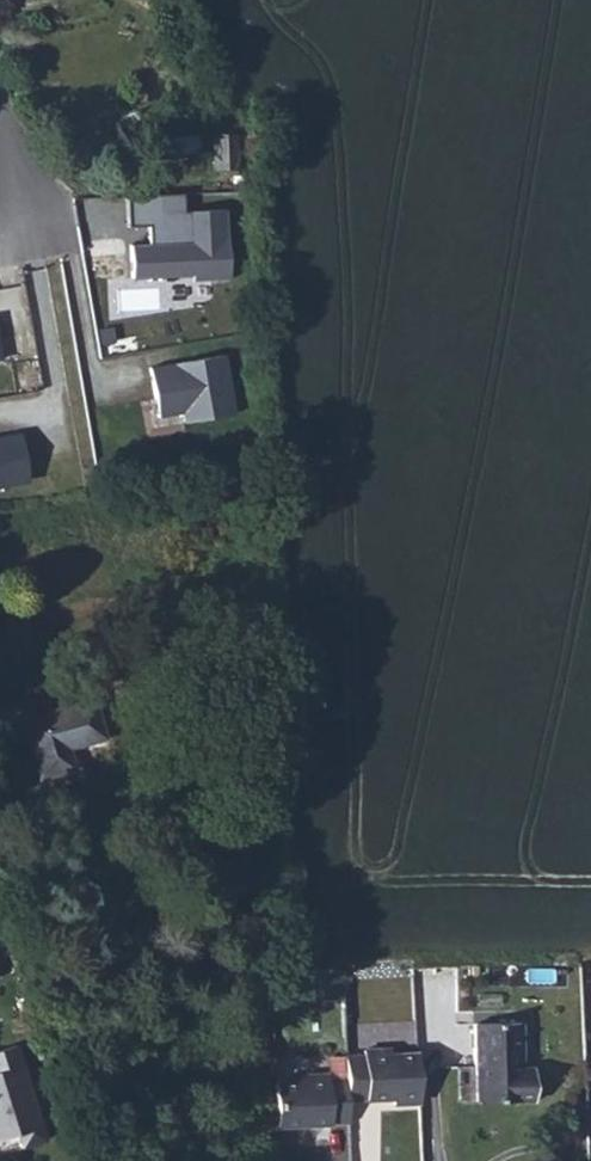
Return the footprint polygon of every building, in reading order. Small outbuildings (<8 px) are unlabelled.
[(30,0),(0,0),(0,10),(30,0)] [(56,13),(92,0),(51,0),(56,13)] [(230,275),(227,207),(190,208),(194,241),(132,243),(135,277),(195,273),(195,279),(230,275)] [(239,412),(228,355),(154,365),(161,417),(185,413),(186,421),(239,412)] [(33,481),(24,431),(0,435),(0,487),(33,481)] [(22,715),(35,773),(69,765),(66,744),(104,735),(96,696),(22,715)] [(482,1101),(531,1100),(530,1066),(515,1065),(512,1022),(479,1022),(482,1101)] [(17,1042),(0,1046),(0,1143),(40,1133),(17,1042)] [(378,1057),(351,1058),(352,1101),(424,1098),(422,1056),(404,1056),(404,1050),(377,1051),(378,1057)] [(330,1096),(329,1067),(272,1070),(274,1125),(349,1122),(348,1096),(330,1096)]
